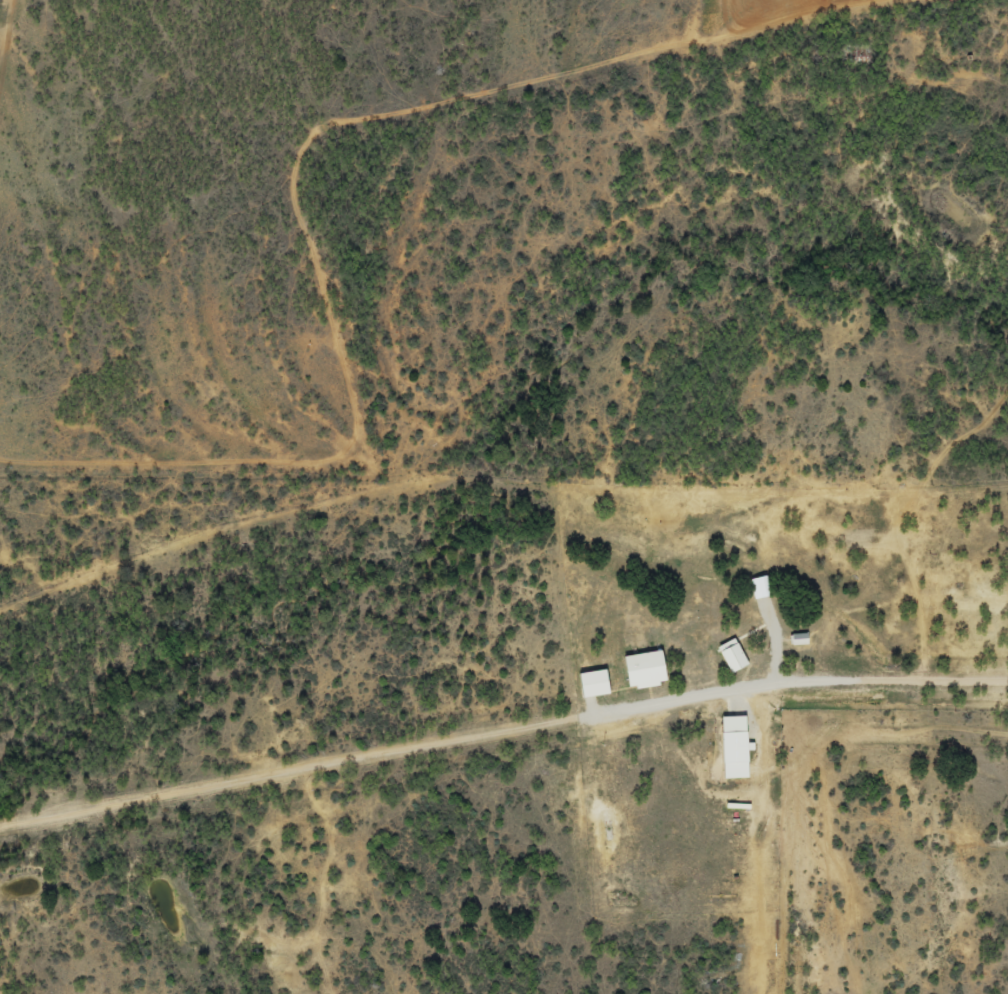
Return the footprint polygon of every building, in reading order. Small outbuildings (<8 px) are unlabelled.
[(763,596),(760,575),(744,577),(747,598),(763,596)] [(801,643),(800,633),(783,634),(785,645),(801,643)] [(741,665),(728,638),(711,646),(724,673),(741,665)] [(740,777),(740,731),(715,731),(715,778),(740,777)]
